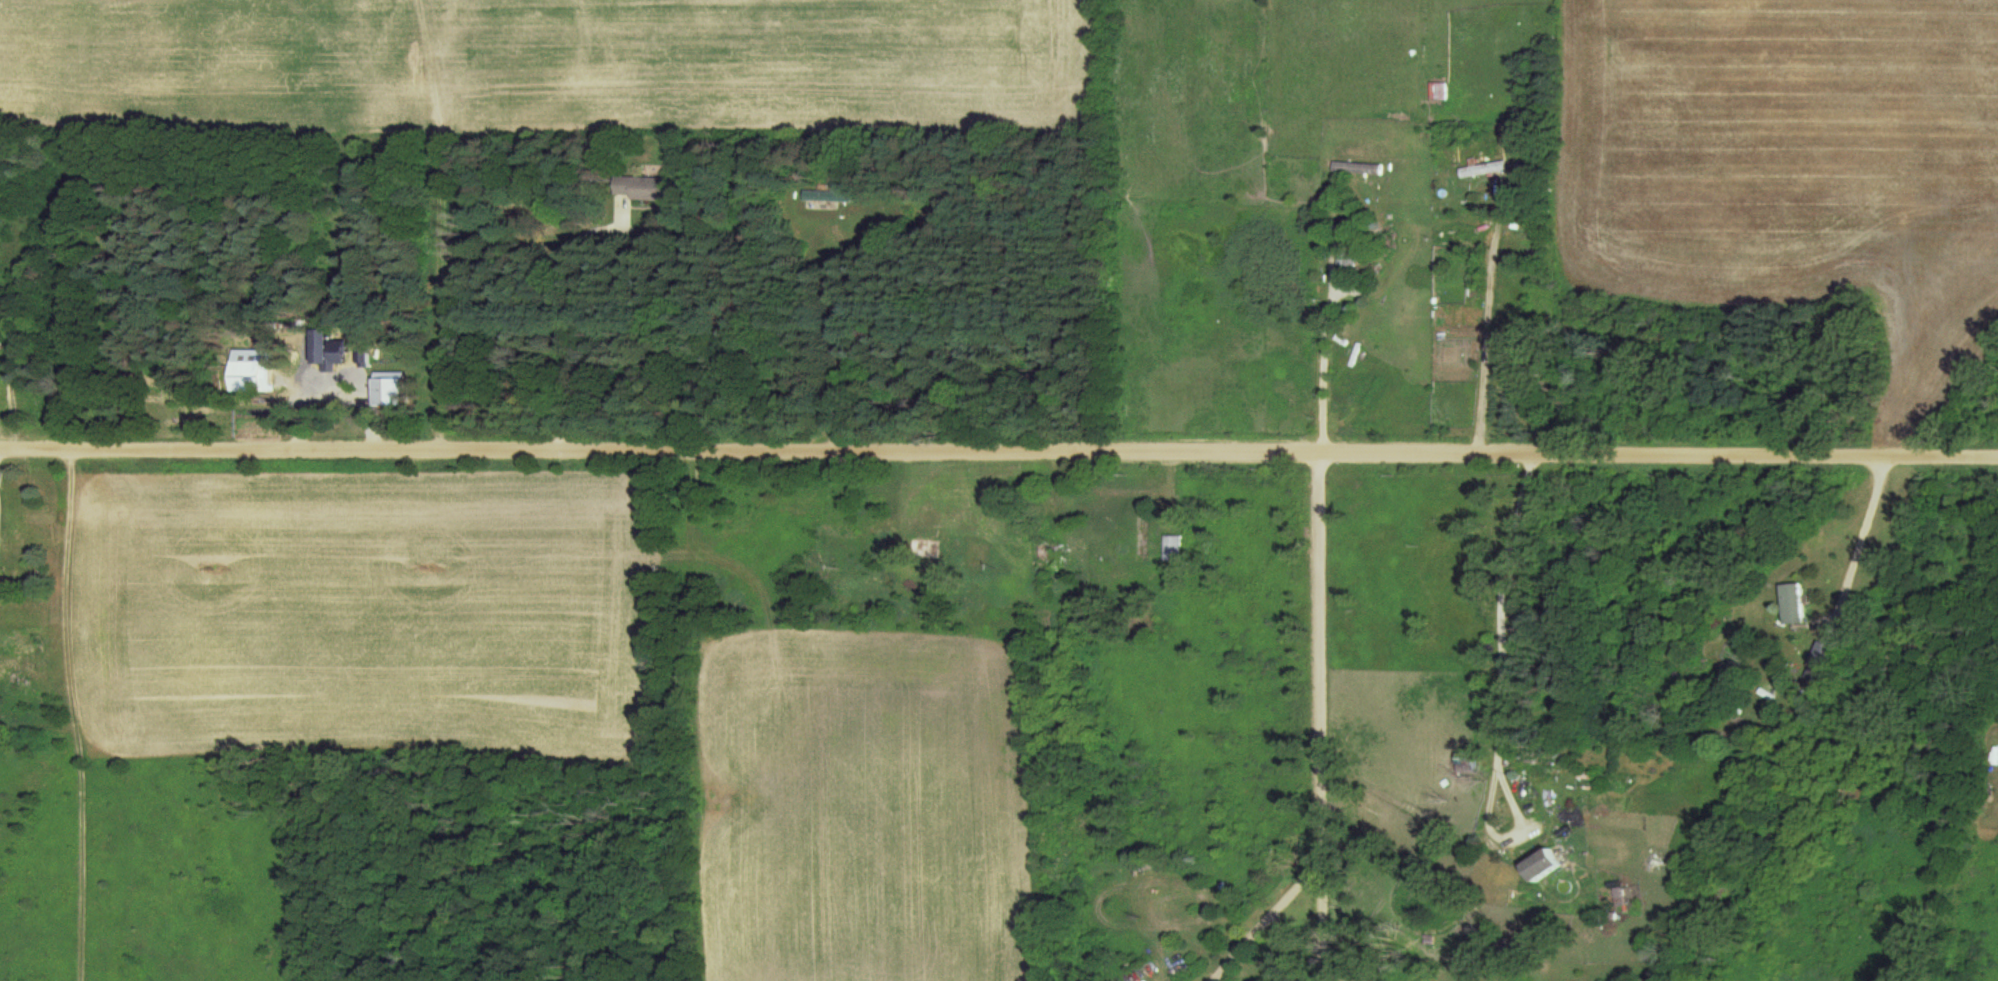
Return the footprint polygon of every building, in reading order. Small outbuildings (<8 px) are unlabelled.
[(1508,169),(1506,159),(1461,168),(1463,179),(1508,169)] [(674,198),(674,176),(616,175),(616,197),(674,198)] [(853,191),(803,190),(802,210),(835,210),(836,201),(853,201),(853,191)] [(1357,266),(1357,248),(1339,248),(1339,266),(1357,266)] [(1162,562),(1180,562),(1180,535),(1162,535),(1162,562)] [(1056,545),(1040,545),(1040,572),(1056,572),(1056,545)] [(1787,624),(1809,622),(1805,583),(1784,585),(1787,624)] [(1837,648),(1819,642),(1813,659),(1831,666),(1837,648)] [(1529,802),(1529,761),(1519,761),(1519,802),(1529,802)] [(1527,866),(1539,884),(1570,864),(1558,845),(1527,866)] [(1618,905),(1626,904),(1624,889),(1616,890),(1618,905)]
